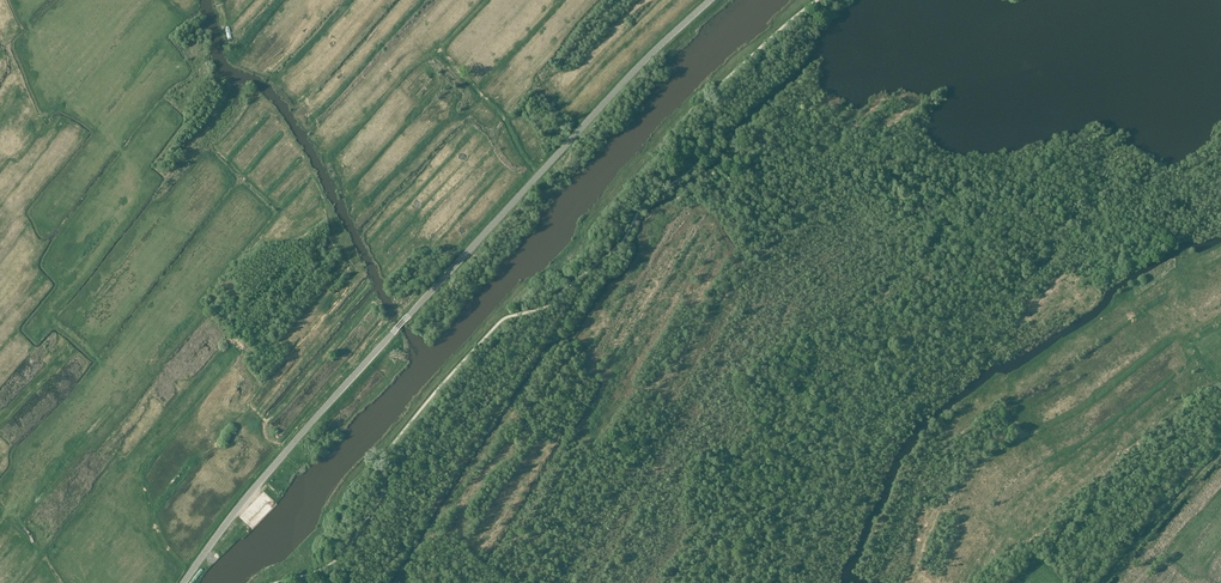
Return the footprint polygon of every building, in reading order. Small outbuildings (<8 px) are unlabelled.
[(567,94),(559,102),(564,106),(572,99),(567,94)] [(274,484),(282,490),(286,485),(278,479),(274,484)]
